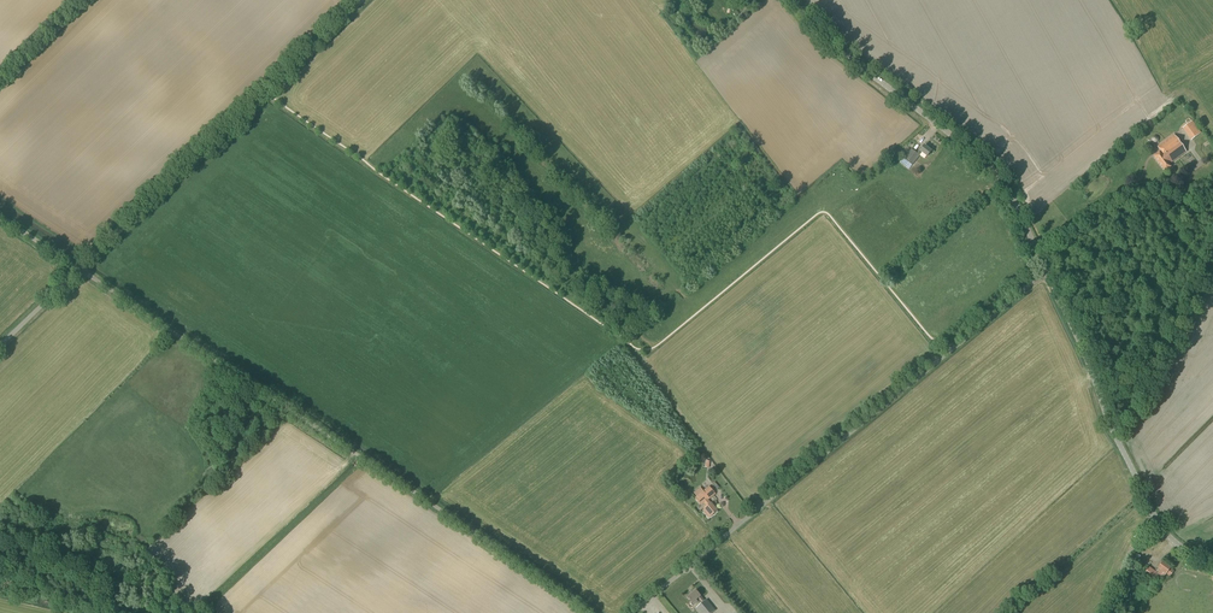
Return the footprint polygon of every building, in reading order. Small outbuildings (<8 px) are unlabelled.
[(743,17),(745,15),(750,11),(748,8),(740,14),(743,17)] [(1191,141),(1202,133),(1192,121),(1182,128),(1191,141)] [(1165,171),(1171,167),(1169,165),(1186,152),(1174,135),(1157,147),(1160,151),(1160,152),(1153,156),(1165,171)] [(931,151),(924,146),(920,151),(918,150),(916,153),(911,149),(904,158),(913,165),(922,153),(927,157),(931,151)] [(711,503),(708,500),(716,494),(709,486),(695,498),(701,506),(704,504),(707,507),(705,509),(702,511),(708,518),(711,516),(711,517),(718,511),(711,503)] [(1136,568),(1141,556),(1135,554),(1129,568),(1134,570),(1136,567),(1136,568)] [(1170,577),(1174,571),(1170,568),(1162,562),(1158,568),(1156,571),(1149,567),(1144,573),(1154,581),(1158,575),(1163,578),(1166,574),(1170,577)] [(701,596),(696,591),(688,598),(694,605),(698,602),(700,605),(696,609),(700,612),(712,612),(715,611),(707,600),(705,601),(701,596)]
